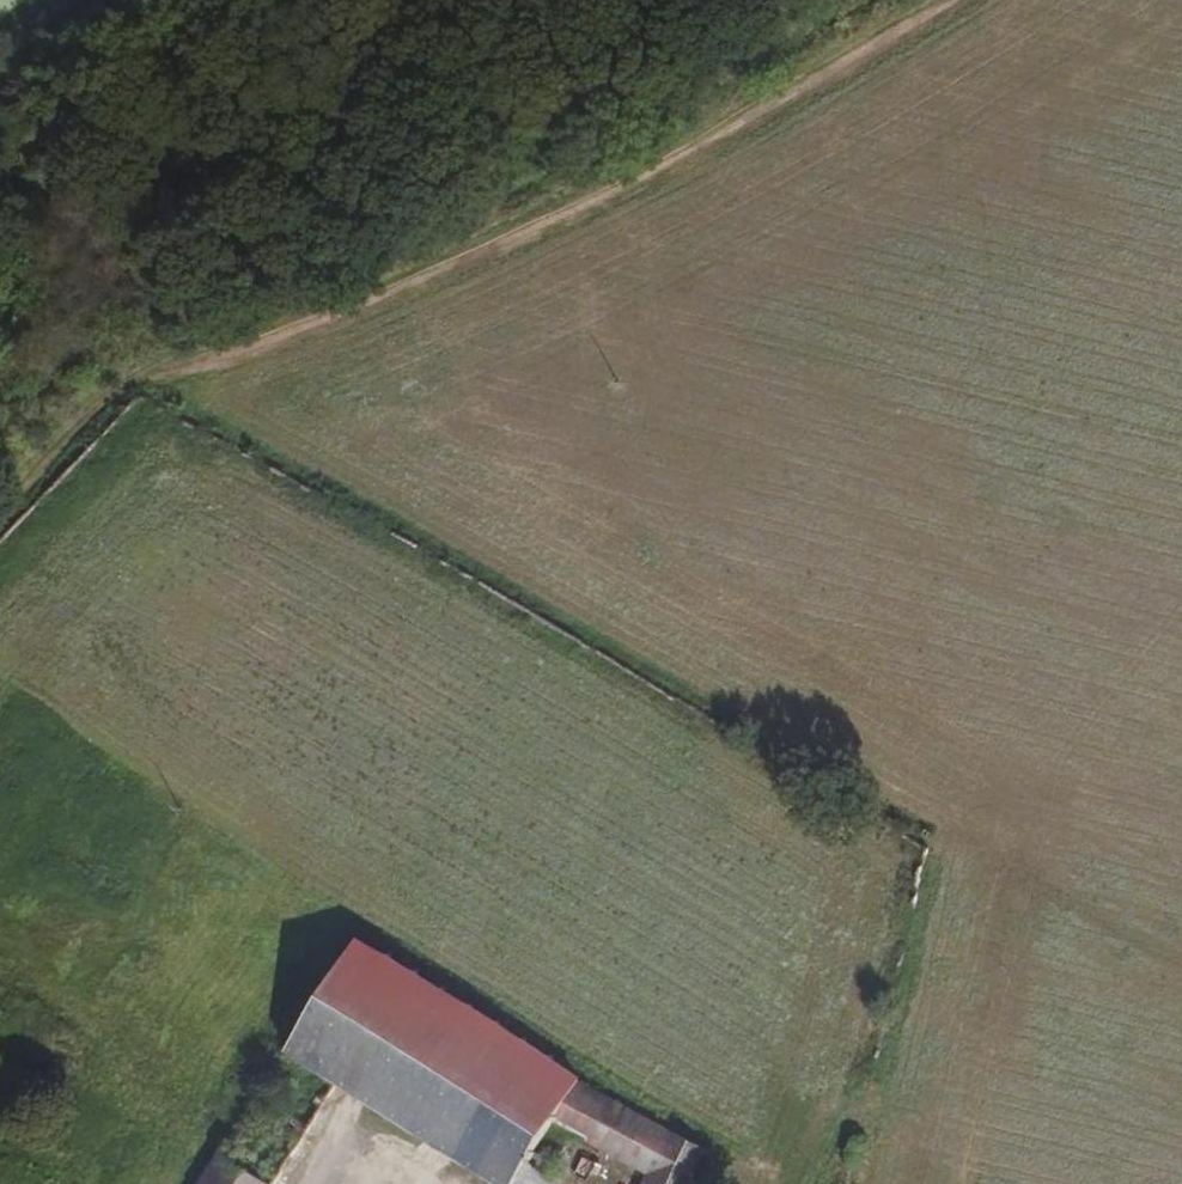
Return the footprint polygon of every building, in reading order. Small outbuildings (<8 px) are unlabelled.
[(290,1050),(500,1183),(517,1183),(562,1122),(644,1178),(641,1183),(687,1183),(710,1138),(355,937),(290,1050)] [(222,1154),(204,1183),(268,1183),(222,1154)]
